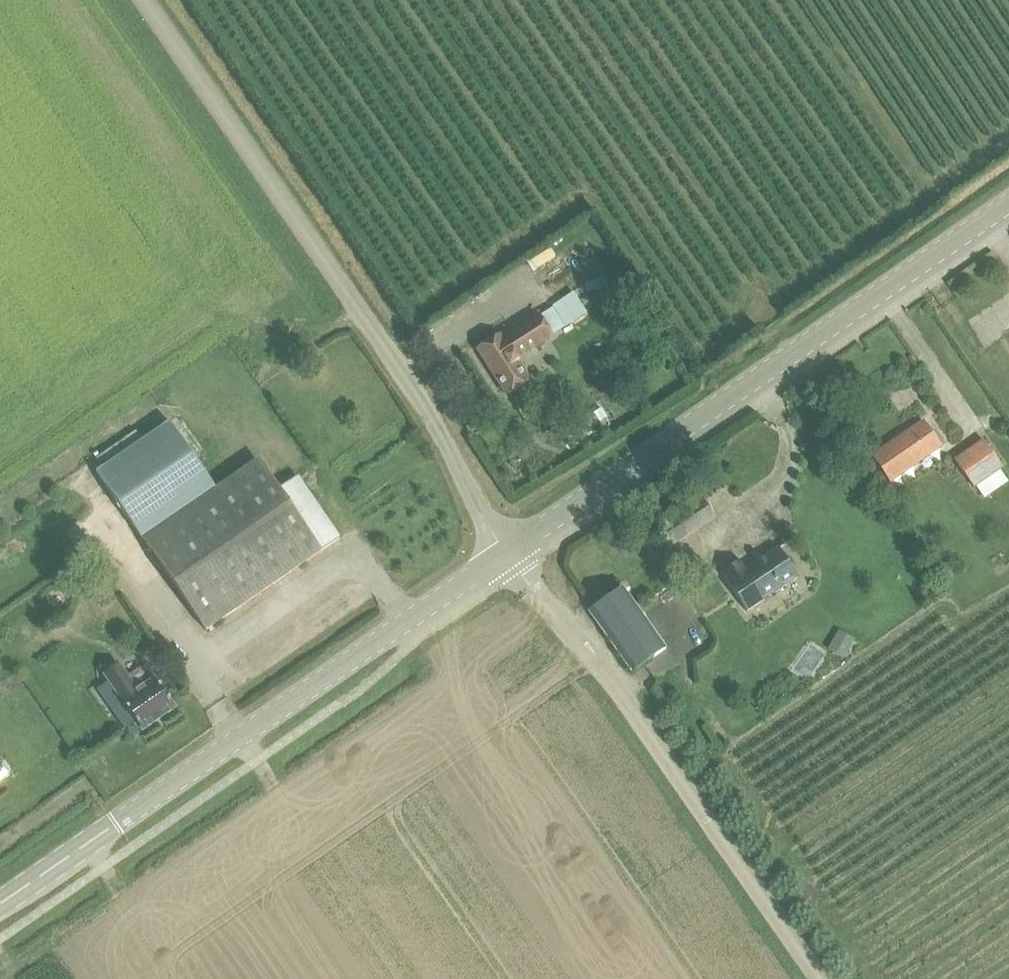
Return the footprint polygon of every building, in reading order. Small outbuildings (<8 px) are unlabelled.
[(551,309),(540,317),(503,341),(501,336),(479,350),(508,395),(529,381),(518,363),(520,361),(518,359),(553,337),(564,329),(551,309)] [(592,412),(577,422),(585,433),(600,423),(592,412)] [(143,441),(97,472),(206,631),(338,540),(296,478),(280,489),(278,486),(259,458),(258,459),(215,488),(171,422),(170,422),(143,441)] [(891,482),(942,447),(925,422),(873,458),(891,482)] [(984,441),(955,460),(974,488),(1003,468),(984,441)] [(619,521),(631,513),(627,506),(614,514),(619,521)] [(687,538),(674,518),(654,531),(668,551),(687,538)] [(747,570),(740,561),(722,573),(747,611),(799,577),(780,548),(747,570)] [(666,649),(623,587),(589,611),(633,673),(666,649)] [(843,657),(853,640),(842,634),(832,651),(843,657)] [(802,637),(780,665),(796,678),(818,649),(802,637)] [(143,730),(176,708),(155,679),(145,686),(141,681),(134,686),(119,664),(104,675),(143,730)]
